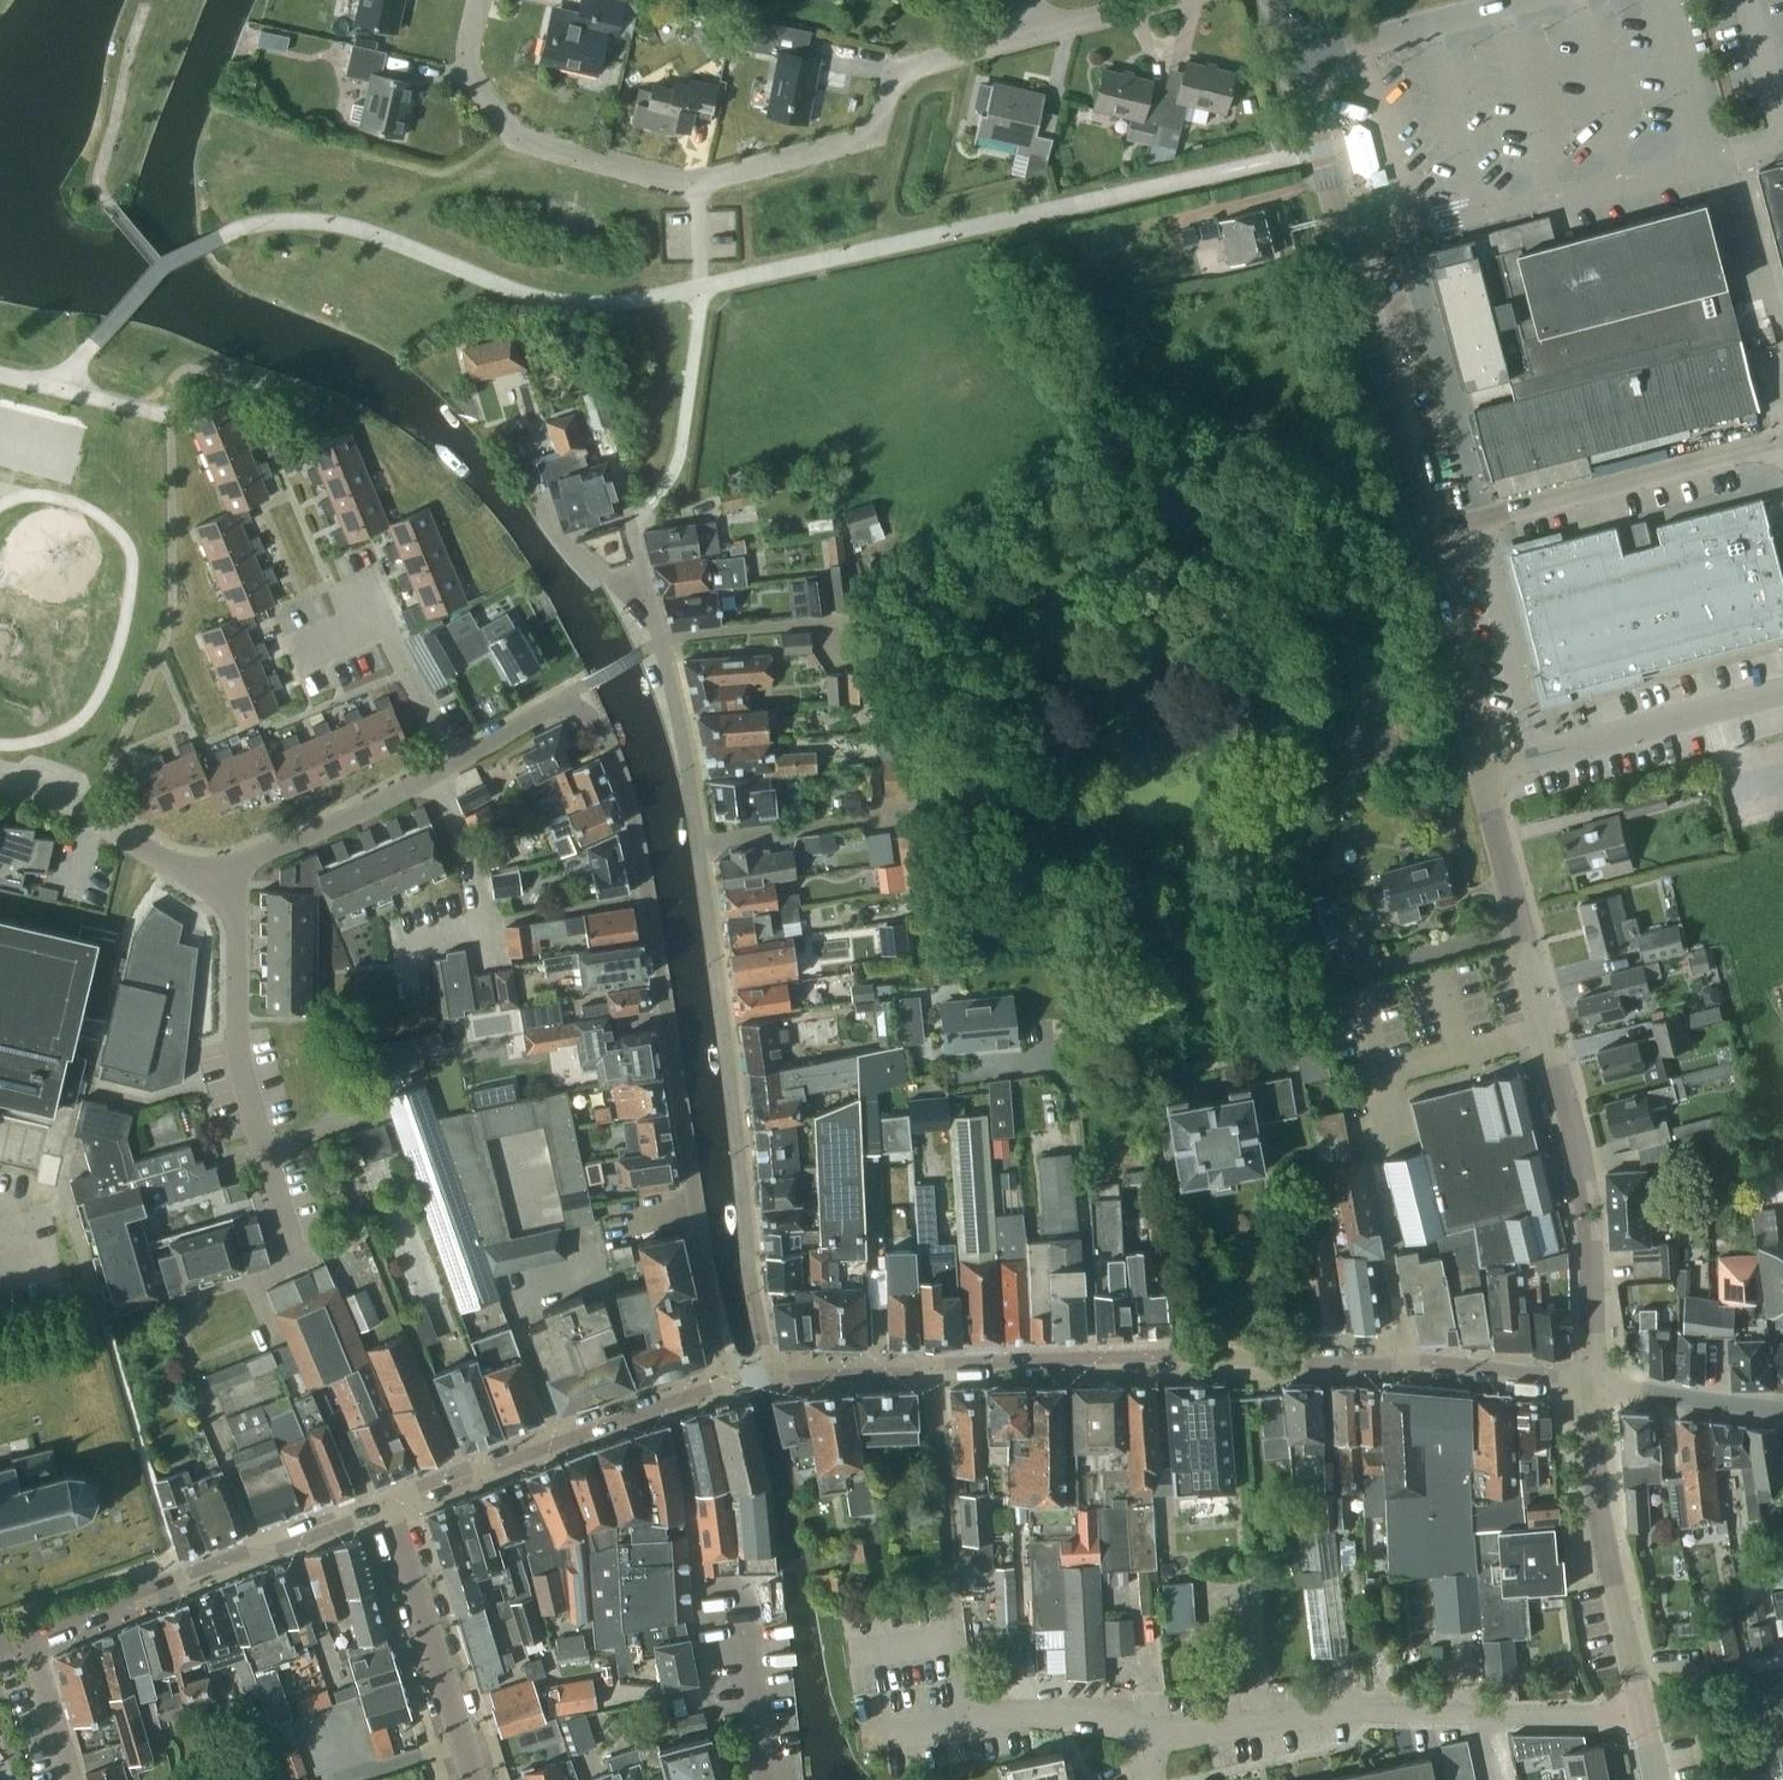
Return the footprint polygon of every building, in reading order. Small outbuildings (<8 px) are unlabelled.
[(355,21),(396,30),(402,0),(360,0),(355,21)] [(606,33),(616,35),(624,0),(581,0),(578,13),(552,7),(540,60),(597,74),(606,33)] [(729,47),(779,54),(768,110),(761,108),(761,110),(814,120),(814,119),(807,117),(818,62),(825,64),(825,62),(803,58),(808,31),(813,32),(813,31),(737,19),(729,47)] [(260,31),(257,45),(267,47),(270,33),(260,31)] [(704,39),(712,53),(725,45),(716,31),(704,39)] [(361,121),(360,126),(401,136),(413,82),(380,75),(386,51),(352,43),(345,74),(371,80),(365,105),(353,102),(350,118),(361,121)] [(1176,99),(1162,95),(1156,122),(1162,124),(1180,128),(1186,102),(1224,111),(1234,72),(1185,61),(1176,99)] [(1153,132),(1162,95),(1148,92),(1151,80),(1103,69),(1094,108),(1131,116),(1128,126),(1129,127),(1127,137),(1150,142),(1153,132)] [(632,122),(673,132),(674,129),(689,133),(693,118),(709,122),(718,86),(689,79),(688,85),(674,81),(672,88),(653,84),(651,90),(640,88),(632,122)] [(974,105),(980,113),(975,134),(1016,144),(1015,151),(1029,154),(1024,174),(1044,168),(1057,114),(1040,110),(1044,95),(992,82),(991,86),(979,83),(974,105)] [(1175,148),(1180,128),(1162,124),(1157,143),(1175,148)] [(1060,163),(1072,159),(1069,150),(1057,154),(1060,163)] [(1782,264),(1782,164),(1760,170),(1782,264)] [(1514,394),(1742,335),(1740,331),(1739,325),(1740,325),(1708,203),(1553,244),(1542,248),(1540,242),(1525,246),(1521,228),(1476,240),(1475,238),(1453,244),(1432,249),(1468,388),(1510,377),(1512,384),(1514,394)] [(1216,221),(1198,226),(1202,238),(1219,234),(1219,233),(1222,232),(1230,265),(1244,261),(1273,254),(1261,209),(1235,216),(1219,220),(1220,226),(1217,227),(1216,221)] [(1742,335),(1514,394),(1515,399),(1474,409),(1492,478),(1588,454),(1739,415),(1741,422),(1758,418),(1756,411),(1761,409),(1743,340),(1742,335)] [(470,373),(505,365),(499,339),(464,347),(470,373)] [(582,394),(593,428),(611,422),(600,388),(582,394)] [(190,419),(203,450),(243,433),(236,417),(247,413),(241,398),(190,419)] [(554,458),(537,463),(543,483),(549,481),(551,487),(565,529),(592,520),(577,472),(570,450),(579,447),(580,447),(570,415),(547,422),(556,450),(556,451),(559,459),(555,461),(554,458)] [(203,450),(216,481),(255,464),(249,448),(259,443),(253,429),(243,433),(203,450)] [(313,484),(324,480),(363,463),(350,431),(310,448),(318,465),(307,470),(313,484)] [(579,447),(570,450),(577,472),(592,520),(620,512),(604,463),(586,469),(579,447)] [(1592,474),(1588,454),(1492,478),(1497,499),(1592,474)] [(216,481),(229,511),(246,505),(256,501),(269,496),(261,478),(272,474),(266,460),(255,464),(216,481)] [(326,515),(336,510),(376,494),(363,463),(324,480),(330,496),(320,500),(326,515)] [(338,546),(389,525),(388,523),(376,494),(336,510),(343,527),(332,531),(338,546)] [(1512,553),(1513,557),(1549,694),(1631,673),(1782,634),(1782,572),(1764,497),(1658,525),(1663,543),(1624,553),(1617,526),(1553,542),(1553,543),(1512,553)] [(878,521),(872,502),(843,511),(854,544),(873,537),(869,525),(878,521)] [(195,525),(208,556),(248,539),(241,523),(252,518),(246,505),(229,511),(195,525)] [(391,560),(401,555),(441,539),(427,507),(388,523),(389,525),(395,541),(385,545),(391,560)] [(695,523),(644,531),(652,561),(707,552),(720,550),(715,520),(695,523)] [(1652,541),(1647,520),(1632,523),(1637,544),(1652,541)] [(852,608),(846,562),(842,533),(825,535),(835,611),(852,608)] [(208,556),(221,586),(260,570),(254,553),(264,549),(258,535),(248,539),(208,556)] [(403,590),(414,586),(453,569),(441,539),(401,555),(408,571),(397,576),(403,590)] [(731,554),(746,552),(743,539),(734,540),(734,542),(729,543),(731,554)] [(728,556),(707,558),(707,556),(652,564),(661,595),(731,585),(728,556)] [(221,586),(233,617),(251,611),(274,602),(266,584),(277,580),(271,565),(260,570),(221,586)] [(453,569),(414,586),(421,602),(410,606),(416,621),(466,600),(453,569)] [(825,577),(806,580),(809,597),(795,598),(797,615),(830,610),(825,577)] [(717,590),(661,597),(670,629),(721,623),(717,590)] [(200,631),(213,661),(253,645),(246,629),(257,624),(251,611),(233,617),(200,631)] [(444,624),(423,636),(445,675),(493,647),(512,679),(537,665),(515,626),(513,627),(505,614),(483,627),(482,625),(479,627),(454,641),(444,624)] [(782,633),(783,652),(812,650),(810,631),(782,633)] [(213,661),(226,692),(265,675),(259,659),(269,655),(263,640),(253,645),(213,661)] [(684,659),(695,712),(749,708),(748,687),(771,685),(770,653),(684,659)] [(265,675),(226,692),(239,724),(279,707),(271,690),(282,685),(276,671),(265,675)] [(847,702),(866,700),(864,671),(845,672),(847,702)] [(826,673),(829,703),(847,702),(845,672),(826,673)] [(377,711),(361,718),(357,707),(377,757),(408,744),(387,694),(373,700),(377,711)] [(347,770),(377,757),(357,707),(342,713),(347,724),(331,730),(347,770)] [(696,713),(703,742),(769,738),(764,709),(696,713)] [(332,779),(347,770),(331,730),(326,720),(312,726),(316,736),(300,743),(316,783),(332,779)] [(561,723),(532,737),(537,745),(522,752),(530,768),(516,775),(522,786),(569,763),(561,747),(570,743),(561,723)] [(245,738),(249,749),(233,755),(250,795),(279,783),(270,756),(260,732),(245,738)] [(286,749),(270,756),(279,783),(285,796),(290,794),(316,783),(300,743),(296,732),(281,738),(286,749)] [(769,738),(703,742),(708,773),(764,769),(764,774),(817,771),(816,751),(772,754),(772,738),(769,738)] [(181,756),(165,763),(181,802),(211,790),(203,768),(196,751),(191,740),(176,746),(181,756)] [(250,795),(233,755),(229,745),(214,751),(219,761),(203,768),(211,790),(212,794),(218,808),(250,795)] [(181,802),(165,763),(160,752),(146,759),(150,769),(133,776),(149,816),(168,808),(181,802)] [(882,760),(885,796),(915,793),(912,757),(882,760)] [(611,791),(597,758),(572,770),(569,763),(555,770),(564,794),(569,792),(575,807),(611,791)] [(856,769),(858,797),(882,795),(879,767),(856,769)] [(769,775),(754,776),(711,780),(714,817),(735,815),(736,826),(766,822),(767,824),(775,823),(769,775)] [(484,784),(458,796),(456,797),(462,810),(490,797),(484,784)] [(1624,799),(1630,818),(1669,806),(1664,787),(1624,799)] [(546,822),(553,838),(561,856),(575,850),(573,844),(623,822),(611,793),(566,813),(546,822)] [(464,815),(470,829),(493,819),(487,804),(464,815)] [(412,810),(418,824),(429,820),(424,805),(412,810)] [(402,831),(397,817),(385,822),(391,836),(402,831)] [(1563,833),(1573,872),(1603,865),(1606,875),(1632,869),(1621,828),(1626,827),(1624,817),(1563,833)] [(20,892),(23,872),(46,871),(53,837),(32,836),(34,827),(0,824),(0,887),(20,892)] [(427,827),(399,839),(416,879),(444,868),(427,827)] [(358,833),(364,847),(375,842),(369,828),(358,833)] [(802,835),(805,854),(837,849),(834,830),(802,835)] [(586,846),(596,897),(629,890),(617,832),(586,846)] [(921,833),(898,836),(902,866),(905,886),(928,883),(925,863),(921,833)] [(510,859),(501,837),(478,846),(487,868),(510,859)] [(331,844),(337,858),(348,854),(342,839),(331,844)] [(399,839),(372,850),(389,891),(416,879),(399,839)] [(719,860),(723,888),(796,876),(792,849),(764,853),(763,848),(752,850),(752,847),(730,851),(731,858),(719,860)] [(372,850),(345,862),(362,902),(389,891),(372,850)] [(268,889),(268,920),(311,920),(312,888),(322,884),(317,873),(324,870),(316,851),(279,866),(279,889),(268,889)] [(1440,856),(1380,872),(1384,890),(1366,895),(1370,912),(1389,907),(1389,908),(1395,906),(1399,921),(1419,916),(1415,901),(1450,892),(1440,856)] [(345,862),(324,870),(317,873),(322,884),(334,914),(362,902),(345,862)] [(522,892),(519,871),(490,874),(493,896),(522,892)] [(774,881),(723,888),(726,915),(800,904),(798,892),(776,895),(774,881)] [(1595,957),(1624,950),(1642,945),(1643,945),(1640,932),(1635,916),(1626,918),(1620,893),(1610,895),(1581,902),(1595,957)] [(1290,903),(1302,946),(1336,936),(1329,909),(1319,912),(1315,897),(1290,903)] [(111,1021),(98,1076),(151,1089),(182,1080),(197,944),(177,942),(182,922),(152,902),(132,932),(130,943),(111,1021)] [(585,930),(588,949),(638,941),(633,906),(583,914),(504,926),(509,956),(511,956),(541,951),(539,937),(585,930)] [(767,910),(726,916),(729,944),(756,940),(755,934),(770,932),(767,910)] [(53,1112),(55,1101),(74,1105),(85,1057),(71,1053),(81,1012),(98,940),(75,934),(68,932),(0,917),(0,1100),(53,1112)] [(268,920),(267,949),(311,949),(311,920),(268,920)] [(877,925),(881,954),(909,951),(906,921),(877,925)] [(1676,923),(1640,932),(1643,945),(1642,945),(1646,959),(1683,949),(1676,923)] [(730,946),(735,984),(796,975),(791,942),(791,936),(730,946)] [(641,951),(640,942),(577,951),(542,957),(545,972),(579,965),(583,985),(645,976),(642,951),(641,951)] [(446,956),(434,958),(443,1013),(444,1017),(465,1014),(464,1008),(479,1006),(474,975),(469,947),(446,951),(446,956)] [(267,949),(267,978),(311,979),(311,949),(267,949)] [(1690,955),(1695,974),(1711,969),(1706,950),(1690,955)] [(521,962),(524,979),(543,976),(540,959),(521,962)] [(1618,988),(1578,998),(1585,1025),(1626,1015),(1622,998),(1652,990),(1652,980),(1663,976),(1659,960),(1614,972),(1618,988)] [(494,971),(500,1007),(520,1004),(513,967),(494,971)] [(476,974),(480,1003),(494,1001),(490,972),(476,974)] [(311,979),(267,978),(267,1008),(295,1009),(311,1009),(311,979)] [(787,997),(799,994),(797,979),(735,988),(739,1015),(790,1008),(787,997)] [(853,986),(854,998),(854,999),(873,997),(872,983),(853,986)] [(582,1005),(585,1020),(608,1015),(650,1008),(647,985),(607,992),(608,1000),(582,1005)] [(1706,1004),(1721,1001),(1718,985),(1702,989),(1706,1004)] [(946,1049),(1015,1042),(1010,996),(942,1003),(946,1049)] [(891,998),(854,1002),(855,1018),(877,1016),(878,1034),(880,1048),(896,1045),(894,1033),(891,998)] [(1723,1020),(1720,1005),(1684,1015),(1688,1029),(1723,1020)] [(556,1006),(544,1009),(547,1023),(558,1021),(556,1006)] [(558,1046),(557,1043),(577,1040),(581,1068),(596,1066),(598,1083),(611,1081),(659,1074),(652,1028),(621,1034),(620,1038),(611,1040),(608,1015),(585,1020),(531,1030),(523,1032),(527,1052),(558,1046)] [(1638,1039),(1599,1050),(1606,1078),(1646,1068),(1643,1057),(1661,1052),(1661,1054),(1689,1047),(1681,1015),(1658,1021),(1662,1034),(1638,1040),(1638,1039)] [(783,1067),(776,1018),(740,1023),(748,1072),(783,1067)] [(421,1051),(441,1048),(439,1032),(419,1037),(421,1051)] [(899,1044),(898,1045),(898,1047),(879,1048),(878,1048),(858,1052),(858,1082),(858,1095),(813,1115),(816,1172),(816,1183),(817,1198),(817,1210),(819,1249),(809,1249),(810,1279),(811,1278),(811,1284),(810,1284),(814,1343),(864,1344),(861,1277),(866,1276),(861,1152),(879,1151),(876,1117),(874,1089),(882,1086),(904,1078),(899,1044)] [(1289,1057),(1299,1113),(1308,1112),(1303,1081),(1328,1077),(1324,1051),(1289,1057)] [(748,1072),(755,1127),(794,1120),(808,1118),(804,1091),(858,1082),(858,1052),(783,1067),(748,1072)] [(1738,1061),(1684,1075),(1673,1077),(1678,1099),(1689,1096),(1686,1086),(1740,1072),(1738,1061)] [(1443,1232),(1471,1226),(1548,1206),(1552,1205),(1538,1149),(1537,1149),(1532,1129),(1519,1071),(1409,1099),(1422,1149),(1443,1232)] [(659,1074),(611,1081),(618,1117),(665,1109),(659,1074)] [(1175,1152),(1180,1178),(1179,1178),(1180,1182),(1184,1182),(1184,1181),(1207,1177),(1207,1178),(1210,1178),(1210,1183),(1208,1183),(1209,1185),(1211,1185),(1212,1191),(1210,1191),(1210,1193),(1220,1191),(1221,1196),(1229,1195),(1228,1190),(1239,1188),(1238,1186),(1236,1187),(1235,1181),(1237,1181),(1237,1178),(1235,1179),(1234,1174),(1236,1173),(1259,1169),(1259,1170),(1263,1169),(1262,1165),(1258,1147),(1268,1145),(1267,1143),(1268,1143),(1265,1125),(1279,1122),(1280,1120),(1280,1116),(1295,1113),(1289,1075),(1247,1082),(1247,1086),(1228,1090),(1230,1097),(1187,1105),(1185,1097),(1166,1101),(1171,1130),(1161,1132),(1164,1154),(1175,1152)] [(988,1082),(991,1136),(1013,1134),(1009,1079),(988,1082)] [(1607,1104),(1615,1135),(1629,1131),(1633,1149),(1670,1139),(1665,1121),(1655,1124),(1651,1105),(1677,1099),(1673,1083),(1634,1093),(1635,1097),(1607,1104)] [(498,1295),(490,1274),(466,1207),(424,1085),(386,1098),(389,1108),(462,1308),(498,1295)] [(564,1090),(516,1101),(437,1117),(492,1273),(527,1264),(567,1253),(561,1228),(559,1224),(519,1234),(509,1237),(484,1137),(542,1125),(565,1227),(594,1220),(594,1218),(590,1200),(586,1183),(582,1169),(581,1164),(564,1090)] [(910,1131),(950,1127),(950,1123),(947,1095),(907,1099),(910,1131)] [(92,1173),(69,1179),(72,1187),(76,1201),(84,1228),(91,1225),(133,1213),(146,1209),(146,1208),(156,1205),(156,1204),(177,1198),(220,1185),(215,1165),(217,1165),(217,1163),(206,1166),(204,1167),(202,1159),(195,1161),(190,1143),(133,1160),(126,1137),(132,1113),(106,1107),(107,1103),(82,1097),(80,1107),(73,1133),(81,1135),(92,1173)] [(612,1117),(610,1105),(592,1108),(595,1121),(612,1117)] [(1335,1253),(1337,1267),(1344,1316),(1345,1328),(1378,1329),(1368,1253),(1380,1252),(1362,1158),(1351,1160),(1342,1110),(1311,1116),(1317,1153),(1326,1211),(1334,1253),(1335,1253)] [(618,1156),(671,1148),(666,1113),(622,1120),(627,1145),(618,1146),(619,1155),(618,1156)] [(907,1113),(876,1117),(879,1151),(911,1148),(907,1113)] [(949,1116),(950,1123),(950,1127),(960,1260),(962,1342),(1001,1340),(995,1260),(992,1218),(985,1113),(949,1116)] [(1676,1136),(1726,1123),(1724,1115),(1674,1127),(1676,1136)] [(755,1127),(758,1177),(798,1173),(794,1120),(755,1127)] [(365,1162),(393,1153),(383,1123),(356,1132),(365,1162)] [(993,1156),(1009,1155),(1007,1137),(992,1138),(993,1156)] [(1638,1148),(1642,1162),(1672,1154),(1668,1140),(1638,1148)] [(671,1148),(618,1156),(624,1183),(634,1181),(635,1190),(677,1184),(671,1148)] [(1405,1242),(1437,1234),(1443,1232),(1422,1149),(1383,1159),(1384,1163),(1383,1163),(1389,1185),(1390,1185),(1405,1242)] [(1038,1156),(1046,1238),(1051,1338),(1084,1337),(1078,1235),(1077,1235),(1069,1153),(1038,1156)] [(581,1164),(582,1169),(586,1183),(602,1179),(598,1160),(581,1164)] [(1152,1179),(1150,1165),(1123,1169),(1125,1184),(1152,1179)] [(1647,1169),(1607,1172),(1611,1247),(1632,1246),(1633,1261),(1661,1260),(1661,1245),(1652,1245),(1647,1169)] [(1001,1188),(1016,1187),(1015,1170),(1000,1171),(1001,1188)] [(816,1172),(798,1173),(758,1177),(760,1206),(793,1203),(793,1187),(806,1186),(816,1183),(816,1172)] [(243,1179),(238,1180),(243,1197),(251,1195),(246,1178),(243,1179)] [(238,1180),(230,1182),(235,1199),(243,1197),(238,1180)] [(230,1182),(223,1184),(227,1201),(235,1199),(230,1182)] [(954,1243),(936,1244),(932,1183),(914,1184),(924,1344),(960,1342),(954,1243)] [(1119,1196),(1118,1186),(1088,1188),(1089,1198),(1119,1196)] [(1332,1267),(1337,1267),(1335,1253),(1334,1253),(1326,1211),(1323,1192),(1293,1197),(1304,1270),(1297,1271),(1305,1327),(1341,1328),(1332,1267)] [(1119,1196),(1089,1198),(1094,1291),(1096,1336),(1129,1335),(1124,1290),(1119,1196)] [(802,1211),(817,1210),(817,1198),(801,1200),(801,1203),(793,1203),(760,1206),(763,1230),(803,1230),(802,1211)] [(1557,1248),(1548,1206),(1471,1226),(1473,1240),(1476,1259),(1477,1266),(1484,1265),(1506,1263),(1507,1269),(1522,1268),(1519,1256),(1557,1248)] [(1754,1211),(1757,1242),(1779,1240),(1775,1209),(1754,1211)] [(133,1213),(91,1225),(116,1310),(158,1298),(133,1213)] [(256,1215),(233,1222),(241,1247),(264,1240),(256,1215)] [(1007,1217),(992,1218),(995,1260),(999,1260),(1006,1340),(1029,1339),(1024,1240),(1022,1216),(1007,1217)] [(228,1224),(170,1241),(172,1250),(158,1254),(169,1294),(242,1273),(228,1224)] [(1471,1226),(1443,1232),(1437,1234),(1442,1255),(1440,1255),(1448,1298),(1452,1298),(1460,1341),(1488,1340),(1479,1284),(1477,1266),(1476,1259),(1473,1240),(1471,1226)] [(763,1230),(765,1253),(798,1252),(804,1251),(803,1230),(763,1230)] [(647,1284),(617,1291),(615,1291),(623,1327),(641,1322),(645,1339),(627,1344),(635,1379),(635,1381),(702,1359),(688,1291),(693,1289),(679,1232),(639,1241),(637,1242),(647,1284)] [(1046,1238),(1024,1240),(1029,1339),(1051,1338),(1046,1238)] [(1782,1332),(1782,1328),(1781,1314),(1782,1314),(1782,1239),(1779,1240),(1757,1242),(1768,1315),(1776,1388),(1782,1388),(1782,1342),(1778,1342),(1777,1332),(1782,1332)] [(264,1240),(241,1247),(248,1271),(257,1269),(271,1265),(264,1240)] [(607,1249),(611,1268),(635,1263),(630,1243),(607,1249)] [(1661,1260),(1633,1261),(1634,1277),(1678,1274),(1678,1269),(1676,1244),(1661,1245),(1661,1260)] [(1135,1306),(1134,1306),(1137,1334),(1172,1333),(1168,1291),(1168,1290),(1157,1291),(1155,1247),(1128,1248),(1130,1294),(1134,1294),(1135,1306)] [(1413,1311),(1418,1339),(1456,1337),(1448,1298),(1440,1255),(1417,1259),(1415,1247),(1406,1249),(1394,1251),(1405,1312),(1413,1311)] [(886,1288),(888,1345),(918,1344),(914,1249),(885,1250),(886,1288)] [(1567,1251),(1536,1258),(1538,1273),(1568,1265),(1567,1251)] [(800,1285),(798,1252),(765,1253),(768,1288),(769,1288),(787,1286),(800,1285)] [(1720,1299),(1719,1334),(1735,1334),(1735,1302),(1763,1300),(1756,1255),(1720,1257),(1720,1299)] [(1526,1294),(1539,1293),(1538,1273),(1536,1258),(1523,1262),(1526,1294)] [(325,1263),(266,1290),(276,1311),(289,1343),(309,1387),(330,1378),(350,1425),(374,1482),(412,1466),(388,1409),(392,1407),(416,1465),(453,1450),(405,1333),(401,1334),(373,1346),(371,1341),(365,1344),(387,1396),(383,1398),(358,1337),(335,1285),(325,1263)] [(1522,1268),(1507,1269),(1506,1263),(1484,1265),(1492,1346),(1529,1346),(1526,1308),(1522,1268)] [(800,1285),(787,1286),(769,1288),(778,1344),(813,1343),(809,1284),(800,1285)] [(379,1322),(364,1287),(343,1295),(358,1331),(379,1322)] [(1676,1374),(1676,1378),(1705,1381),(1707,1334),(1719,1334),(1720,1299),(1690,1296),(1686,1296),(1685,1331),(1679,1330),(1676,1374)] [(417,1331),(432,1325),(424,1304),(409,1310),(417,1331)] [(553,1397),(554,1396),(558,1407),(575,1401),(576,1403),(615,1388),(614,1386),(633,1381),(630,1368),(622,1344),(610,1349),(605,1335),(616,1331),(606,1308),(588,1314),(584,1304),(568,1309),(569,1310),(545,1319),(548,1329),(531,1335),(540,1360),(543,1359),(548,1373),(545,1374),(553,1397)] [(1531,1353),(1569,1354),(1567,1331),(1570,1331),(1569,1307),(1527,1308),(1531,1353)] [(1640,1328),(1640,1357),(1650,1357),(1650,1372),(1650,1373),(1656,1373),(1676,1374),(1678,1329),(1657,1328),(1657,1309),(1640,1309),(1640,1328)] [(1734,1384),(1734,1386),(1753,1386),(1753,1389),(1775,1388),(1767,1316),(1759,1316),(1759,1323),(1744,1323),(1745,1338),(1732,1338),(1733,1362),(1734,1384)] [(488,1391),(503,1431),(542,1417),(521,1357),(509,1325),(473,1338),(470,1339),(488,1391)] [(271,1350),(282,1376),(299,1370),(288,1343),(271,1350)] [(245,1360),(251,1373),(276,1363),(271,1350),(248,1359),(245,1360)] [(474,1358),(434,1373),(434,1374),(447,1407),(463,1447),(500,1433),(486,1392),(474,1358)] [(206,1375),(213,1392),(252,1377),(245,1360),(241,1361),(206,1375)] [(1171,1467),(1160,1468),(1150,1469),(1151,1493),(1173,1491),(1173,1494),(1234,1489),(1226,1383),(1165,1385),(1171,1467)] [(1008,1451),(1009,1495),(1009,1503),(1028,1502),(1029,1538),(1034,1628),(1063,1627),(1066,1678),(1104,1676),(1098,1557),(1099,1557),(1096,1505),(1075,1506),(1075,1499),(1063,1500),(1062,1385),(1026,1386),(1028,1431),(1029,1450),(1008,1451)] [(1155,1385),(1122,1385),(1126,1444),(1125,1444),(1121,1385),(1072,1385),(1075,1488),(1075,1499),(1075,1506),(1096,1505),(1100,1563),(1100,1570),(1111,1569),(1112,1583),(1128,1582),(1127,1568),(1139,1567),(1157,1566),(1156,1560),(1154,1531),(1151,1493),(1150,1469),(1160,1468),(1155,1385)] [(1319,1385),(1282,1385),(1294,1495),(1312,1655),(1349,1651),(1333,1526),(1335,1526),(1333,1492),(1325,1493),(1319,1385)] [(986,1440),(987,1455),(991,1455),(992,1495),(1009,1495),(1008,1451),(1029,1450),(1028,1431),(1026,1386),(985,1388),(987,1440),(986,1440)] [(1342,1491),(1363,1490),(1357,1386),(1330,1386),(1333,1440),(1341,1440),(1341,1450),(1339,1450),(1342,1491)] [(1364,1514),(1383,1513),(1386,1513),(1379,1387),(1357,1386),(1363,1490),(1364,1514)] [(1437,1630),(1481,1626),(1472,1532),(1470,1532),(1465,1459),(1469,1459),(1470,1395),(1379,1387),(1386,1513),(1383,1513),(1388,1577),(1432,1573),(1437,1630)] [(988,1506),(987,1455),(986,1440),(984,1388),(949,1389),(955,1460),(952,1460),(953,1474),(964,1473),(965,1493),(959,1493),(962,1543),(977,1542),(978,1569),(992,1569),(988,1506)] [(324,1420),(310,1390),(295,1397),(308,1427),(307,1427),(312,1443),(334,1497),(354,1489),(326,1420),(324,1420)] [(916,1424),(914,1390),(855,1393),(860,1441),(917,1438),(916,1424)] [(804,1396),(815,1467),(816,1469),(815,1469),(818,1492),(846,1488),(850,1514),(876,1510),(868,1460),(859,1461),(849,1392),(804,1396)] [(1264,1435),(1264,1436),(1261,1436),(1264,1456),(1288,1454),(1286,1434),(1283,1434),(1283,1433),(1284,1433),(1280,1393),(1258,1395),(1263,1435),(1264,1435)] [(1561,1556),(1555,1557),(1552,1525),(1524,1527),(1522,1493),(1514,1493),(1512,1399),(1470,1395),(1469,1459),(1465,1459),(1470,1532),(1472,1532),(1481,1626),(1482,1640),(1530,1636),(1526,1591),(1564,1588),(1561,1556)] [(796,1471),(815,1467),(804,1396),(773,1400),(784,1448),(790,1446),(796,1471)] [(1547,1402),(1516,1400),(1519,1445),(1519,1467),(1520,1487),(1537,1486),(1536,1454),(1531,1454),(1531,1444),(1549,1444),(1547,1402)] [(750,1401),(713,1411),(730,1490),(738,1573),(776,1571),(768,1481),(750,1401)] [(284,1460),(303,1509),(330,1499),(305,1436),(293,1407),(267,1418),(261,1404),(226,1418),(237,1445),(273,1431),(274,1435),(284,1460)] [(695,1493),(706,1574),(736,1573),(727,1486),(711,1410),(680,1419),(695,1493)] [(1642,1412),(1621,1410),(1625,1489),(1627,1489),(1629,1513),(1631,1513),(1632,1528),(1650,1527),(1647,1487),(1641,1487),(1640,1481),(1662,1480),(1661,1461),(1660,1439),(1656,1439),(1655,1414),(1642,1412)] [(1669,1483),(1675,1526),(1691,1524),(1717,1521),(1722,1520),(1710,1422),(1678,1419),(1683,1467),(1684,1467),(1686,1482),(1669,1483)] [(664,1519),(683,1516),(679,1478),(667,1422),(628,1435),(629,1438),(628,1438),(649,1515),(650,1520),(652,1536),(665,1535),(664,1519)] [(1752,1465),(1746,1428),(1745,1426),(1711,1422),(1717,1466),(1741,1465),(1746,1495),(1756,1493),(1752,1465)] [(1748,1428),(1757,1486),(1769,1484),(1782,1482),(1782,1457),(1778,1428),(1748,1428)] [(232,1450),(241,1476),(261,1526),(302,1510),(283,1460),(272,1434),(238,1448),(232,1450)] [(627,1435),(595,1446),(616,1520),(614,1521),(615,1539),(619,1597),(620,1623),(621,1623),(622,1630),(684,1617),(692,1617),(686,1534),(665,1535),(652,1536),(650,1520),(649,1515),(628,1438),(627,1435)] [(590,1550),(585,1551),(594,1646),(613,1644),(623,1643),(622,1630),(621,1623),(620,1623),(619,1597),(615,1539),(614,1521),(593,1447),(564,1458),(590,1550)] [(12,1459),(10,1454),(7,1455),(10,1466),(0,1469),(0,1541),(5,1540),(6,1544),(9,1543),(8,1539),(27,1533),(29,1538),(32,1537),(31,1532),(51,1528),(52,1532),(55,1531),(54,1527),(74,1521),(75,1526),(78,1525),(77,1521),(89,1513),(93,1516),(95,1514),(91,1511),(95,1500),(100,1500),(100,1496),(95,1496),(93,1485),(97,1483),(95,1480),(91,1482),(82,1476),(84,1472),(80,1470),(79,1475),(66,1474),(65,1470),(61,1471),(62,1475),(56,1476),(55,1472),(49,1449),(36,1453),(32,1454),(12,1459)] [(541,1613),(564,1608),(568,1607),(569,1619),(590,1617),(584,1558),(580,1529),(579,1520),(575,1508),(559,1461),(526,1474),(504,1484),(522,1537),(524,1536),(528,1551),(526,1552),(541,1613)] [(163,1505),(186,1496),(187,1496),(208,1547),(245,1532),(220,1469),(192,1480),(187,1469),(156,1479),(163,1505)] [(508,1596),(508,1597),(515,1619),(523,1644),(543,1638),(517,1546),(506,1539),(520,1535),(503,1484),(481,1493),(499,1565),(508,1562),(513,1578),(511,1579),(516,1593),(508,1596)] [(1759,1501),(1772,1499),(1769,1484),(1757,1486),(1759,1501)] [(474,1573),(480,1590),(501,1583),(505,1598),(508,1597),(508,1596),(516,1593),(511,1579),(513,1578),(508,1562),(499,1565),(481,1493),(454,1503),(474,1573)] [(1333,1494),(1335,1527),(1349,1526),(1348,1493),(1333,1494)] [(1756,1493),(1746,1495),(1748,1508),(1758,1507),(1756,1493)] [(186,1496),(163,1505),(168,1520),(180,1558),(207,1547),(189,1503),(186,1496)] [(1556,1501),(1525,1504),(1527,1524),(1558,1522),(1556,1501)] [(498,1654),(453,1503),(439,1508),(426,1513),(480,1690),(499,1684),(496,1672),(503,1670),(502,1668),(498,1654)] [(1718,1533),(1729,1531),(1727,1519),(1722,1520),(1717,1521),(1718,1533)] [(849,1537),(853,1567),(876,1564),(872,1534),(849,1537)] [(332,1545),(359,1643),(386,1636),(359,1536),(332,1545)] [(348,1611),(331,1546),(304,1554),(324,1618),(348,1611)] [(1774,1585),(1782,1584),(1782,1556),(1770,1557),(1774,1585)] [(290,1559),(265,1569),(283,1621),(285,1620),(289,1634),(293,1648),(317,1639),(312,1628),(290,1559)] [(996,1629),(1017,1627),(1014,1566),(993,1567),(996,1629)] [(1141,1612),(1159,1611),(1157,1566),(1139,1567),(1141,1612)] [(815,1574),(820,1599),(847,1593),(843,1568),(815,1574)] [(222,1585),(256,1687),(257,1687),(270,1725),(288,1719),(297,1715),(288,1689),(289,1688),(279,1661),(294,1655),(289,1642),(283,1621),(265,1569),(222,1585)] [(1381,1614),(1380,1575),(1362,1576),(1363,1615),(1381,1614)] [(256,1687),(222,1585),(187,1600),(209,1669),(228,1664),(234,1661),(244,1690),(256,1687)] [(1195,1596),(1164,1598),(1166,1631),(1197,1629),(1195,1596)] [(159,1613),(176,1667),(185,1703),(188,1715),(196,1713),(194,1703),(214,1698),(209,1674),(188,1679),(184,1662),(202,1656),(186,1602),(159,1613)] [(1750,1620),(1766,1617),(1763,1602),(1747,1605),(1750,1620)] [(159,1613),(137,1621),(156,1693),(141,1697),(141,1696),(140,1696),(147,1728),(148,1728),(168,1724),(167,1719),(188,1715),(185,1703),(176,1667),(174,1668),(159,1613)] [(688,1637),(687,1637),(684,1617),(622,1630),(623,1643),(613,1644),(616,1662),(617,1662),(632,1659),(656,1654),(662,1687),(696,1680),(688,1637)] [(1677,1636),(1699,1634),(1697,1620),(1676,1622),(1677,1636)] [(137,1621),(119,1630),(132,1690),(143,1729),(148,1728),(147,1728),(140,1696),(141,1696),(141,1697),(156,1693),(137,1621)] [(1748,1627),(1754,1655),(1777,1651),(1771,1622),(1748,1627)] [(1704,1632),(1714,1677),(1744,1671),(1734,1625),(1704,1632)] [(132,1690),(119,1630),(94,1640),(128,1762),(151,1755),(143,1729),(132,1690)] [(386,1636),(359,1643),(346,1646),(370,1727),(410,1716),(386,1636)] [(74,1724),(81,1751),(121,1739),(93,1641),(53,1656),(73,1725),(74,1724)] [(556,1651),(558,1662),(590,1658),(588,1646),(556,1651)] [(502,1668),(515,1664),(510,1650),(498,1654),(502,1668)] [(619,1674),(634,1671),(632,1659),(617,1662),(619,1674)] [(592,1677),(544,1685),(549,1714),(597,1706),(592,1677)] [(491,1705),(500,1733),(545,1718),(536,1690),(532,1678),(490,1692),(494,1704),(491,1705)] [(671,1698),(675,1714),(687,1712),(683,1695),(671,1698)] [(1777,1749),(1761,1751),(1764,1767),(1782,1764),(1782,1698),(1770,1701),(1777,1749)] [(674,1719),(678,1732),(706,1724),(702,1711),(674,1719)] [(559,1722),(571,1753),(596,1744),(585,1713),(559,1722)] [(555,1717),(533,1724),(539,1743),(561,1735),(555,1717)] [(279,1752),(297,1746),(288,1719),(270,1725),(279,1752)] [(256,1731),(261,1744),(271,1740),(268,1727),(256,1731)] [(1566,1779),(1581,1779),(1606,1775),(1599,1744),(1585,1747),(1583,1734),(1511,1733),(1516,1758),(1548,1752),(1551,1767),(1563,1765),(1566,1779)] [(638,1748),(644,1770),(662,1765),(666,1779),(720,1779),(708,1735),(659,1748),(657,1743),(638,1748)] [(81,1751),(87,1770),(86,1770),(89,1779),(126,1779),(120,1762),(126,1760),(121,1739),(81,1751)] [(1440,1744),(1443,1758),(1469,1753),(1466,1739),(1440,1744)] [(288,1778),(306,1772),(297,1746),(279,1752),(288,1778)] [(638,1748),(637,1746),(604,1758),(609,1771),(591,1778),(592,1779),(644,1779),(641,1771),(644,1770),(638,1748)] [(1061,1751),(1008,1762),(1011,1776),(1004,1778),(1005,1779),(1067,1779),(1061,1751)] [(1443,1758),(1446,1772),(1472,1766),(1469,1753),(1443,1758)] [(1397,1764),(1400,1779),(1433,1779),(1428,1758),(1397,1764)] [(569,1759),(558,1762),(524,1772),(526,1779),(577,1779),(569,1759)] [(1367,1771),(1368,1779),(1400,1779),(1397,1764),(1367,1771)] [(1448,1779),(1475,1779),(1472,1766),(1446,1772),(1448,1779)] [(1336,1777),(1336,1779),(1368,1779),(1367,1771),(1336,1777)]
